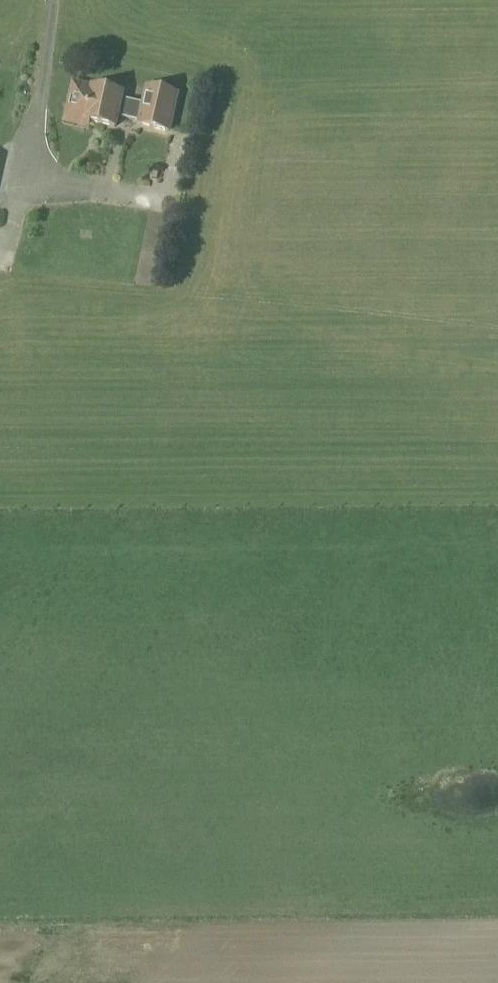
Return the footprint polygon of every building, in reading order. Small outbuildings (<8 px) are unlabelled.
[(115,129),(118,118),(121,101),(122,95),(93,89),(93,90),(73,86),(65,124),(86,128),(87,123),(115,129)] [(144,106),(121,101),(118,118),(140,123),(139,125),(169,132),(177,95),(148,88),(144,106)]
